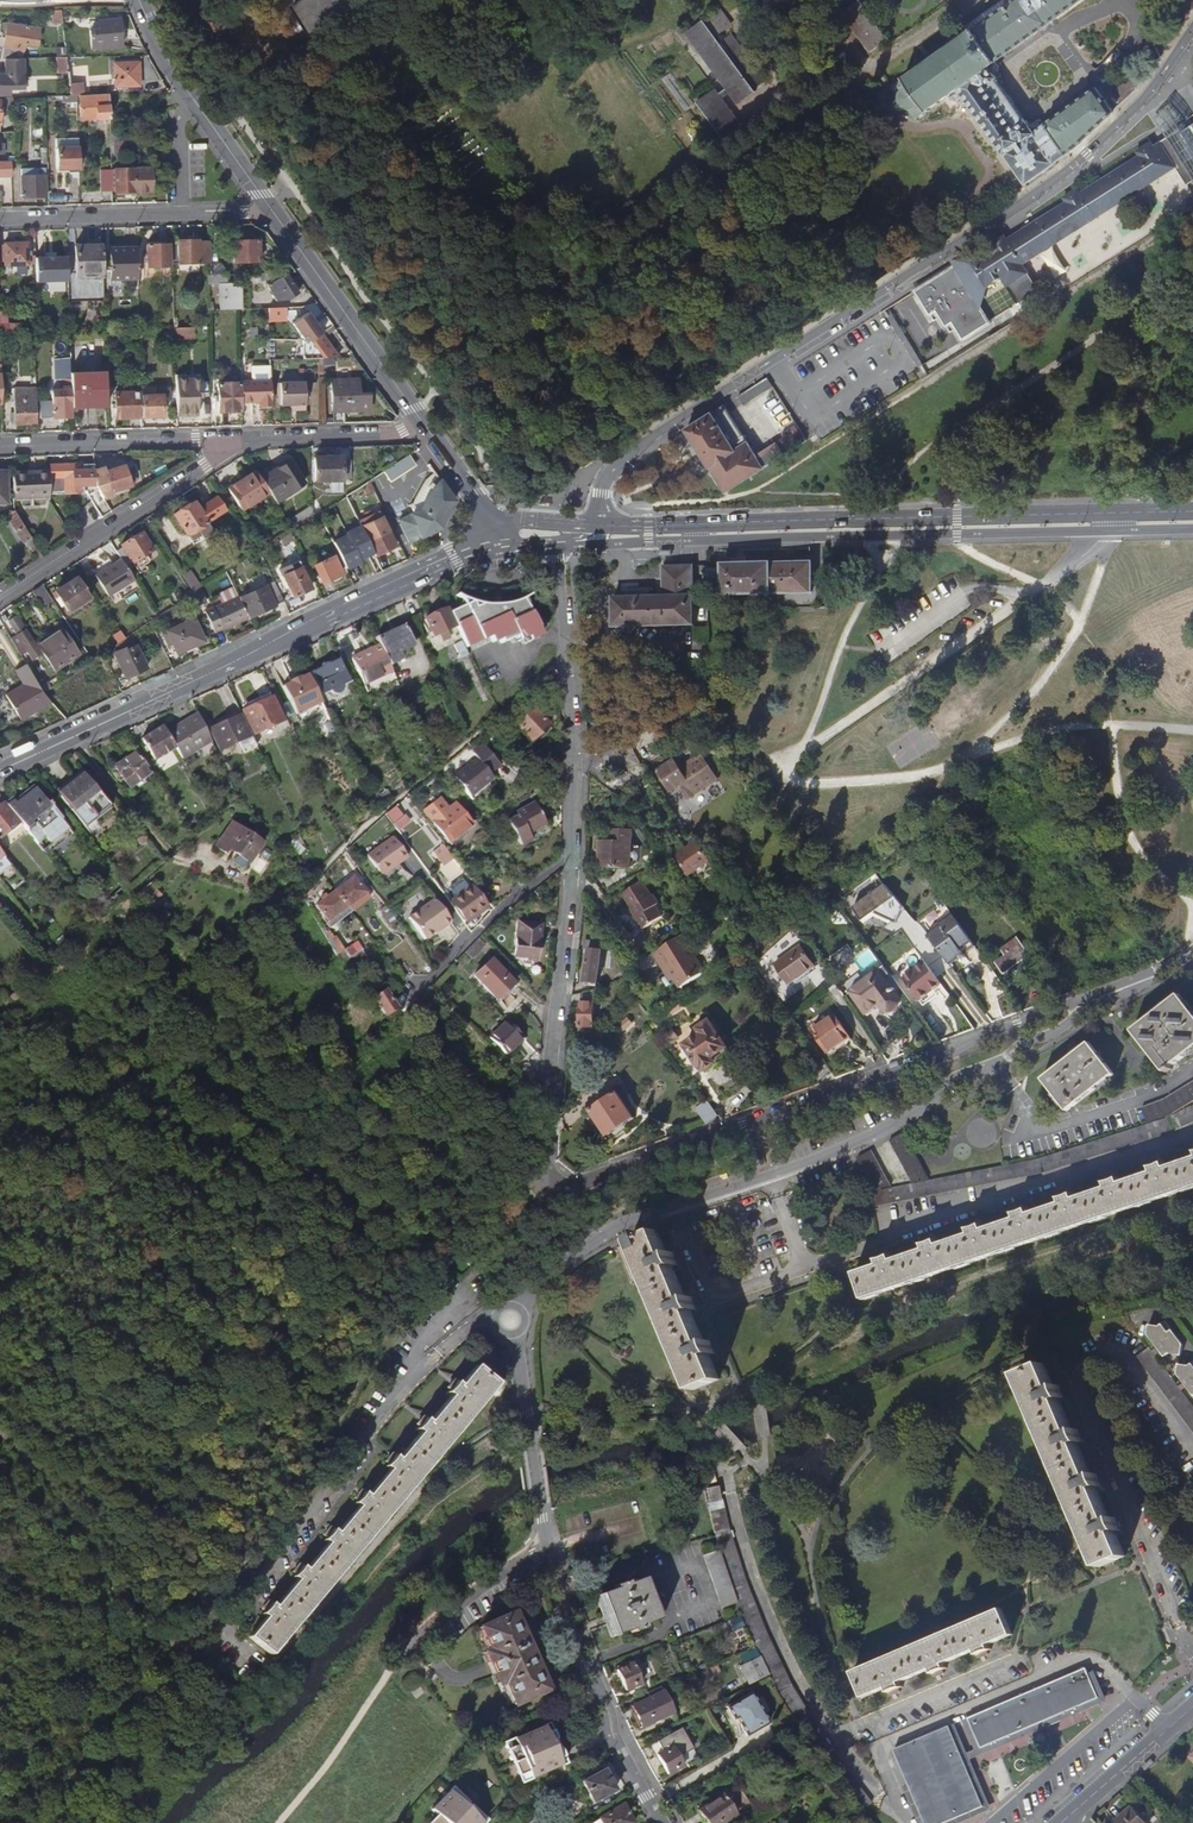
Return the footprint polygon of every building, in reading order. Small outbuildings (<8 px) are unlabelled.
[(356,4),(353,0),(297,0),(289,5),(308,34),(356,4)] [(860,0),(842,13),(871,52),(889,39),(878,24),(876,26),(870,17),(872,16),(860,0)] [(1112,105),(1098,86),(1042,126),(1039,123),(1035,122),(1031,124),(1027,119),(1026,120),(1011,99),(997,78),(998,77),(995,72),(998,70),(999,66),(995,60),(1050,22),(1081,0),(1011,0),(964,33),(904,77),(891,86),(899,97),(897,99),(895,102),(895,104),(896,106),(898,107),(899,108),(902,108),(905,107),(914,118),(927,109),(948,94),(952,99),(956,100),(964,95),(986,127),(1027,185),(1028,186),(1058,165),(1057,163),(1069,155),(1116,110),(1112,105)] [(964,33),(1011,0),(1002,0),(961,29),(964,33)] [(720,8),(684,32),(737,105),(756,91),(754,89),(766,81),(732,34),(720,42),(715,36),(732,24),(720,8)] [(63,10),(54,10),(56,24),(64,23),(63,10)] [(90,29),(90,47),(120,46),(119,19),(99,21),(99,28),(90,29)] [(3,58),(18,58),(21,58),(24,42),(35,44),(38,29),(6,23),(6,24),(3,23),(1,23),(0,24),(0,33),(4,33),(0,55),(0,58),(3,58)] [(67,57),(57,57),(58,73),(63,73),(63,76),(67,76),(67,72),(68,72),(67,57)] [(3,58),(3,73),(0,73),(0,94),(5,94),(5,88),(18,88),(18,58),(3,58)] [(140,63),(121,63),(121,86),(140,86),(140,63)] [(671,73),(662,79),(686,111),(694,105),(671,73)] [(1125,82),(1112,94),(1122,104),(1139,88),(1144,81),(1137,74),(1127,84),(1125,82)] [(70,85),(70,95),(78,95),(81,94),(84,94),(83,85),(70,85)] [(715,87),(696,101),(727,142),(745,129),(715,87)] [(98,120),(109,119),(109,106),(96,106),(95,100),(81,101),(82,117),(98,115),(98,120)] [(1155,117),(1167,136),(1175,131),(1181,127),(1182,129),(1185,128),(1171,108),(1155,117)] [(1192,124),(1185,128),(1182,129),(1181,127),(1175,131),(1167,136),(1160,141),(1161,142),(1153,146),(1150,142),(1137,150),(1140,154),(1105,176),(1100,179),(1081,191),(1078,187),(1063,197),(1066,201),(1032,222),(1010,237),(1008,238),(1006,235),(1005,233),(998,238),(991,242),(993,247),(962,266),(958,269),(955,264),(916,289),(917,290),(931,312),(937,308),(947,324),(953,320),(964,337),(990,320),(974,295),(988,287),(987,285),(1002,275),(1019,303),(1040,290),(1023,262),(1177,165),(1188,184),(1192,181),(1192,123),(1192,124)] [(57,169),(80,168),(79,146),(57,147),(57,169)] [(134,170),(135,192),(152,191),(151,169),(134,170)] [(113,194),(113,193),(112,170),(102,171),(103,194),(113,194)] [(116,193),(135,192),(134,170),(112,170),(113,193),(116,193)] [(46,175),(22,176),(23,197),(47,197),(46,175)] [(171,246),(171,263),(210,262),(210,242),(196,243),(196,240),(177,241),(177,246),(171,246)] [(233,260),(259,259),(258,240),(232,241),(233,260)] [(28,243),(5,243),(6,266),(28,265),(28,243)] [(169,266),(168,243),(146,244),(146,267),(169,266)] [(103,299),(102,244),(74,245),(75,300),(103,299)] [(137,278),(136,246),(110,247),(110,279),(137,278)] [(67,256),(35,257),(36,281),(67,280),(67,256)] [(279,273),(258,274),(260,282),(263,282),(270,277),(272,279),(266,283),(278,300),(290,299),(299,293),(288,275),(285,276),(282,273),(280,274),(279,273)] [(208,276),(209,285),(220,284),(221,303),(209,304),(209,312),(241,310),(239,282),(230,282),(230,284),(227,284),(226,275),(208,276)] [(1040,290),(1019,303),(1020,305),(1041,292),(1040,290)] [(277,309),(268,309),(268,318),(277,318),(277,309)] [(18,333),(23,332),(22,324),(7,324),(7,312),(0,312),(0,333),(18,333)] [(312,342),(323,334),(322,333),(309,314),(294,325),(306,342),(312,342)] [(333,326),(322,333),(323,334),(325,337),(335,330),(333,326)] [(175,328),(167,328),(168,339),(176,339),(176,328),(175,328)] [(176,328),(176,339),(176,340),(194,339),(194,328),(176,328)] [(257,328),(249,328),(250,336),(257,336),(257,328)] [(139,329),(123,329),(124,337),(139,336),(139,329)] [(219,329),(213,333),(216,339),(223,335),(219,329)] [(0,333),(0,356),(5,356),(4,342),(18,341),(18,333),(0,333)] [(306,342),(307,359),(318,359),(323,359),(327,358),(334,358),(339,358),(325,337),(323,334),(312,342),(306,342)] [(70,373),(69,358),(52,359),(53,380),(60,380),(70,379),(70,373)] [(327,358),(323,359),(323,366),(335,366),(334,358),(327,358)] [(240,382),(240,383),(240,403),(258,402),(258,405),(270,405),(269,372),(269,366),(251,366),(251,382),(240,382)] [(70,379),(70,409),(105,408),(104,373),(70,373),(70,379)] [(332,378),(333,409),(369,408),(369,392),(358,392),(358,377),(332,378)] [(175,395),(176,416),(197,416),(196,395),(201,395),(200,378),(175,379),(175,395)] [(768,378),(740,396),(744,403),(773,385),(770,381),(768,378)] [(42,403),(43,418),(71,418),(70,409),(70,379),(60,380),(60,391),(52,391),(52,403),(42,403)] [(240,403),(240,383),(217,383),(218,412),(241,411),(240,403)] [(279,383),(280,406),(295,405),(296,410),(305,410),(304,383),(279,383)] [(140,416),(140,394),(139,390),(115,391),(115,417),(140,416)] [(13,393),(13,403),(14,425),(35,424),(35,393),(13,393)] [(140,394),(140,416),(161,415),(161,394),(140,394)] [(685,431),(686,434),(688,436),(695,446),(690,450),(694,455),(699,452),(720,485),(725,492),(764,468),(757,456),(723,407),(705,418),(688,429),(685,431)] [(764,468),(785,453),(777,443),(757,456),(764,468)] [(371,480),(370,445),(353,446),(354,480),(371,480)] [(409,456),(385,471),(392,482),(416,467),(409,456)] [(260,476),(268,490),(271,496),(300,478),(287,458),(260,476)] [(330,482),(343,482),(343,479),(342,458),(314,458),(314,482),(330,482)] [(94,486),(104,500),(113,497),(111,492),(130,485),(129,482),(133,481),(131,474),(127,476),(123,464),(104,471),(103,468),(93,471),(94,486)] [(93,471),(92,465),(80,466),(80,465),(50,466),(51,492),(65,492),(65,493),(85,492),(95,507),(104,501),(104,500),(94,486),(93,471)] [(260,476),(256,468),(227,485),(240,507),(268,490),(260,476)] [(11,475),(13,502),(49,498),(48,492),(47,472),(33,473),(33,474),(11,475)] [(454,499),(441,480),(439,481),(434,474),(425,480),(414,500),(412,505),(409,507),(413,515),(399,521),(409,543),(440,529),(440,525),(442,518),(446,510),(451,504),(454,499)] [(343,482),(330,482),(330,493),(343,493),(343,482)] [(196,528),(206,522),(206,523),(225,512),(216,498),(197,509),(193,502),(173,514),(186,534),(196,528)] [(31,536),(14,508),(4,511),(23,540),(31,536)] [(331,537),(346,569),(360,562),(359,559),(374,553),(365,534),(359,521),(345,528),(346,530),(331,537)] [(206,522),(196,528),(203,540),(213,533),(206,523),(206,522)] [(374,553),(377,558),(396,550),(384,525),(365,534),(374,553)] [(116,551),(121,560),(125,567),(153,550),(142,532),(122,545),(123,547),(116,551)] [(214,552),(218,558),(227,552),(224,546),(214,552)] [(134,562),(138,568),(151,560),(147,554),(134,562)] [(312,566),(320,584),(342,574),(334,556),(312,566)] [(125,567),(121,560),(94,575),(106,596),(133,581),(125,567)] [(693,567),(694,608),(710,608),(709,606),(714,606),(733,606),(733,600),(772,600),(772,597),(789,597),(813,597),(813,564),(739,565),(719,565),(719,570),(715,570),(708,570),(708,567),(693,567)] [(293,597),(311,588),(300,566),(292,571),(289,565),(280,570),(293,597)] [(693,567),(662,568),(662,584),(662,596),(636,597),(612,597),(613,630),(694,629),(694,608),(693,567)] [(54,591),(67,613),(89,600),(75,578),(54,591)] [(42,587),(33,592),(44,609),(52,604),(42,587)] [(239,599),(248,619),(276,607),(266,587),(239,599)] [(191,596),(196,607),(205,603),(199,590),(190,595),(191,596)] [(198,612),(196,607),(191,596),(190,595),(183,599),(191,616),(198,612)] [(535,619),(534,617),(531,611),(523,599),(517,601),(514,602),(509,603),(500,605),(492,604),(485,603),(478,602),(471,599),(461,595),(465,603),(449,611),(467,647),(489,637),(492,643),(499,640),(501,644),(519,635),(522,641),(528,638),(530,641),(542,635),(540,629),(535,619)] [(248,619),(239,599),(215,610),(213,609),(205,613),(214,633),(223,629),(224,631),(248,619)] [(426,616),(435,634),(455,624),(449,611),(446,606),(426,616)] [(544,615),(535,619),(540,629),(548,625),(546,619),(544,615)] [(16,618),(8,622),(17,636),(15,637),(32,663),(40,658),(35,650),(37,649),(30,638),(28,639),(16,618)] [(177,654),(204,642),(194,620),(163,634),(169,647),(173,645),(177,654)] [(375,636),(379,645),(388,662),(400,656),(397,651),(413,643),(404,623),(375,636)] [(36,641),(53,670),(77,656),(59,627),(36,641)] [(710,646),(710,628),(694,629),(694,646),(710,646)] [(388,662),(379,645),(352,659),(364,684),(392,671),(388,662)] [(114,655),(125,680),(146,670),(136,647),(125,652),(124,650),(114,655)] [(343,685),(350,682),(340,660),(313,673),(323,695),(330,691),(333,694),(336,695),(339,694),(342,692),(344,689),(343,685)] [(6,696),(18,717),(26,712),(29,716),(52,704),(42,694),(25,664),(15,671),(24,686),(6,696)] [(325,710),(308,674),(300,678),(298,676),(289,680),(290,682),(282,687),(299,722),(325,710)] [(251,703),(254,710),(272,701),(269,695),(251,703)] [(282,722),(272,701),(254,710),(242,715),(251,736),(282,722)] [(513,720),(530,739),(548,723),(531,704),(513,720)] [(239,741),(249,736),(237,712),(214,723),(215,727),(208,730),(218,750),(239,741)] [(209,741),(197,714),(165,733),(174,748),(179,758),(209,741)] [(174,748),(165,733),(161,726),(139,739),(152,761),(174,748)] [(256,747),(251,736),(249,736),(239,741),(244,752),(256,747)] [(471,750),(476,756),(454,775),(469,794),(492,775),(489,771),(499,762),(483,743),(479,744),(471,750)] [(149,772),(134,751),(114,766),(128,787),(149,772)] [(676,757),(659,769),(673,790),(682,783),(691,796),(720,777),(703,751),(682,765),(676,757)] [(428,753),(423,756),(426,761),(432,758),(428,753)] [(83,773),(59,793),(83,824),(108,804),(96,789),(99,787),(94,781),(91,783),(83,773)] [(32,817),(51,842),(68,828),(53,809),(55,808),(48,798),(45,800),(33,785),(17,799),(32,817)] [(386,790),(379,794),(382,799),(389,794),(386,790)] [(528,795),(511,804),(513,808),(503,814),(519,843),(530,837),(526,832),(543,822),(528,795)] [(6,803),(23,824),(32,817),(17,799),(14,801),(11,798),(6,803)] [(406,798),(386,813),(399,830),(419,816),(406,798)] [(2,801),(0,803),(0,834),(5,830),(18,820),(2,801)] [(432,819),(448,840),(469,823),(453,803),(432,819)] [(21,823),(18,820),(5,830),(7,834),(21,823)] [(214,846),(224,853),(227,849),(235,854),(248,863),(262,843),(232,822),(214,846)] [(604,840),(603,867),(633,868),(634,830),(614,829),(613,841),(604,840)] [(298,834),(294,838),(300,845),(302,843),(298,835),(298,834)] [(392,835),(366,855),(382,875),(407,855),(392,835)] [(675,856),(686,875),(709,862),(698,843),(694,836),(691,838),(690,847),(675,856)] [(294,838),(287,844),(298,855),(305,849),(300,845),(294,838)] [(429,848),(438,859),(448,852),(439,840),(429,848)] [(3,856),(0,852),(0,871),(9,863),(3,856)] [(245,867),(248,863),(235,854),(233,858),(233,863),(241,868),(245,867)] [(345,901),(351,909),(369,895),(352,874),(334,888),(345,901)] [(644,929),(663,917),(656,906),(659,904),(653,895),(651,896),(641,882),(623,895),(633,909),(631,910),(644,929)] [(161,895),(149,883),(138,892),(150,904),(161,895)] [(855,908),(887,885),(885,883),(850,907),(864,926),(870,921),(883,927),(892,920),(876,913),(864,922),(855,908)] [(452,899),(467,918),(485,904),(470,885),(452,899)] [(906,908),(887,885),(855,908),(864,922),(876,913),(892,920),(906,908)] [(345,901),(334,888),(315,902),(332,924),(351,909),(345,901)] [(435,901),(409,919),(424,941),(442,929),(443,932),(453,925),(435,901)] [(955,914),(953,912),(941,921),(943,923),(955,914)] [(977,944),(955,914),(943,923),(946,927),(932,936),(951,962),(960,956),(963,960),(968,956),(965,953),(977,944)] [(535,958),(539,924),(519,921),(514,955),(535,958)] [(930,932),(932,936),(946,927),(943,923),(930,932)] [(662,960),(681,989),(707,972),(688,943),(693,940),(687,932),(653,954),(659,962),(662,960)] [(63,934),(55,941),(57,944),(63,941),(64,943),(68,939),(63,934)] [(997,963),(1005,973),(1030,955),(1017,938),(1002,950),(1006,956),(997,963)] [(350,956),(362,948),(358,940),(345,948),(350,956)] [(603,946),(602,943),(588,941),(587,950),(591,950),(586,985),(598,986),(603,946)] [(62,944),(55,950),(58,954),(65,948),(62,944)] [(776,964),(789,982),(793,980),(795,982),(817,967),(801,946),(776,964)] [(495,957),(478,972),(499,997),(517,981),(495,957)] [(928,960),(927,960),(906,976),(922,999),(944,982),(928,960)] [(402,970),(411,984),(418,979),(410,966),(402,970)] [(411,984),(402,970),(396,975),(405,988),(411,984)] [(882,970),(854,989),(871,1012),(881,1005),(883,1008),(887,1011),(890,1011),(894,1010),(898,1008),(899,1006),(901,1003),(901,998),(900,995),(891,983),(882,970)] [(524,978),(536,993),(543,988),(530,973),(524,978)] [(396,1006),(385,989),(374,996),(385,1013),(396,1006)] [(450,990),(445,995),(449,1000),(455,995),(450,990)] [(600,992),(584,994),(583,1027),(595,1027),(596,1004),(600,1004),(600,992)] [(1180,995),(1133,1031),(1149,1051),(1165,1072),(1192,1051),(1192,1013),(1180,995)] [(679,1000),(671,1006),(675,1010),(682,1005),(679,1000)] [(646,1020),(653,1015),(644,1003),(637,1009),(646,1020)] [(724,1028),(713,1014),(700,1023),(704,1028),(687,1041),(705,1065),(731,1046),(720,1031),(724,1028)] [(813,1031),(829,1053),(851,1037),(835,1015),(813,1031)] [(523,1038),(508,1021),(491,1037),(507,1055),(523,1038)] [(672,1040),(680,1034),(672,1025),(665,1031),(672,1040)] [(1113,1075),(1089,1044),(1064,1063),(1042,1080),(1066,1111),(1113,1075)] [(532,1066),(532,1062),(527,1052),(513,1059),(521,1072),(532,1066)] [(831,1072),(820,1056),(806,1065),(817,1081),(831,1072)] [(1165,1099),(1142,1108),(1147,1121),(1148,1123),(1171,1115),(1192,1102),(1192,1082),(1165,1099)] [(610,1105),(597,1114),(614,1139),(639,1122),(620,1094),(608,1102),(610,1105)] [(707,1124),(719,1115),(708,1101),(696,1110),(707,1124)] [(873,1207),(896,1202),(1044,1173),(1174,1132),(1192,1122),(1192,1106),(1169,1117),(1129,1130),(1041,1158),(945,1178),(871,1192),(873,1207)] [(904,1133),(890,1141),(912,1183),(930,1179),(904,1133)] [(874,1190),(892,1186),(872,1150),(857,1158),(861,1167),(874,1190)] [(868,1297),(1192,1190),(1192,1160),(1167,1169),(1165,1163),(1158,1166),(1152,1168),(1154,1174),(1122,1184),(1120,1178),(1114,1180),(1108,1182),(1110,1188),(1078,1199),(1075,1193),(1069,1195),(1063,1197),(1065,1203),(1032,1214),(1030,1208),(1024,1210),(1018,1212),(1019,1218),(987,1229),(985,1223),(979,1225),(972,1227),(974,1233),(942,1243),(940,1238),(934,1240),(927,1242),(929,1248),(899,1258),(897,1252),(890,1255),(883,1257),(885,1263),(860,1271),(868,1297)] [(649,1275),(697,1394),(723,1383),(714,1359),(712,1355),(717,1353),(715,1347),(713,1341),(708,1344),(696,1315),(694,1311),(699,1309),(697,1303),(694,1297),(689,1299),(678,1271),(676,1267),(681,1265),(679,1259),(677,1254),(672,1256),(661,1230),(645,1237),(643,1231),(633,1236),(635,1240),(649,1275)] [(635,1240),(617,1248),(618,1249),(632,1282),(649,1275),(635,1240)] [(1160,1326),(1149,1325),(1148,1336),(1165,1358),(1169,1355),(1182,1357),(1184,1345),(1173,1330),(1169,1333),(1162,1324),(1160,1326)] [(1150,1376),(1192,1433),(1192,1407),(1166,1370),(1151,1350),(1138,1360),(1150,1376)] [(1019,1375),(1098,1567),(1124,1556),(1120,1549),(1114,1532),(1119,1531),(1114,1518),(1109,1520),(1097,1490),(1101,1488),(1096,1475),(1091,1477),(1079,1446),(1084,1445),(1079,1432),(1073,1434),(1060,1401),(1065,1399),(1060,1386),(1054,1388),(1053,1384),(1045,1364),(1019,1375)] [(1183,1365),(1179,1364),(1179,1366),(1178,1375),(1192,1396),(1192,1365),(1192,1364),(1190,1366),(1183,1365)] [(270,1659),(496,1386),(475,1369),(459,1388),(454,1384),(450,1390),(445,1395),(450,1399),(429,1425),(424,1421),(419,1426),(415,1431),(420,1436),(398,1461),(393,1458),(389,1463),(385,1467),(389,1471),(367,1498),(362,1495),(358,1500),(354,1505),(359,1509),(336,1535),(332,1532),(327,1537),(323,1542),(328,1546),(307,1571),(302,1567),(298,1573),(293,1578),(298,1582),(275,1610),(270,1606),(266,1611),(262,1615),(267,1619),(249,1641),(270,1659)] [(708,1502),(719,1499),(716,1485),(704,1488),(708,1502)] [(708,1502),(715,1536),(719,1549),(736,1598),(742,1616),(753,1641),(760,1656),(768,1675),(772,1684),(777,1692),(805,1742),(829,1773),(859,1813),(860,1811),(871,1803),(872,1803),(820,1732),(791,1684),(767,1635),(754,1604),(746,1583),(729,1530),(722,1498),(719,1499),(708,1502)] [(736,1598),(719,1549),(704,1555),(720,1603),(736,1598)] [(617,1587),(594,1595),(604,1620),(610,1637),(632,1629),(634,1632),(645,1628),(644,1625),(662,1618),(647,1576),(629,1582),(628,1579),(615,1583),(617,1587)] [(550,1689),(517,1609),(482,1624),(492,1647),(487,1649),(501,1681),(506,1679),(517,1703),(550,1689)] [(992,1643),(1013,1635),(1002,1609),(853,1670),(864,1696),(887,1686),(889,1686),(891,1691),(897,1688),(903,1686),(901,1680),(932,1668),(933,1673),(939,1671),(945,1669),(943,1663),(976,1650),(978,1655),(984,1653),(991,1650),(988,1645),(992,1643)] [(748,1684),(768,1675),(760,1656),(740,1666),(748,1684)] [(625,1691),(642,1684),(633,1664),(617,1670),(625,1691)] [(1089,1669),(970,1718),(983,1749),(988,1747),(1010,1737),(1027,1730),(1049,1721),(1064,1715),(1076,1710),(1094,1703),(1102,1699),(1089,1669)] [(406,1690),(416,1681),(411,1676),(402,1685),(406,1690)] [(660,1686),(646,1693),(649,1699),(662,1693),(660,1686)] [(749,1692),(725,1706),(733,1719),(735,1717),(745,1735),(767,1722),(749,1692)] [(662,1693),(649,1699),(631,1706),(640,1728),(671,1713),(662,1693)] [(566,1740),(556,1719),(551,1721),(561,1742),(566,1740)] [(545,1723),(514,1738),(505,1742),(523,1781),(532,1777),(564,1762),(569,1760),(550,1721),(545,1723)] [(931,1822),(946,1822),(952,1821),(989,1805),(955,1724),(899,1747),(931,1822)] [(683,1767),(675,1753),(689,1745),(680,1729),(651,1745),(657,1755),(655,1756),(666,1776),(683,1767)] [(617,1789),(606,1769),(584,1780),(595,1800),(617,1789)] [(821,1780),(812,1787),(816,1793),(826,1786),(821,1780)] [(697,1811),(705,1822),(720,1822),(749,1803),(736,1785),(697,1811)] [(485,1822),(489,1819),(455,1786),(452,1789),(434,1808),(439,1813),(430,1822),(429,1822),(485,1822)] [(625,1803),(590,1822),(633,1822),(635,1822),(625,1803)] [(1117,1822),(1147,1822),(1133,1806),(1116,1821),(1117,1822)]
